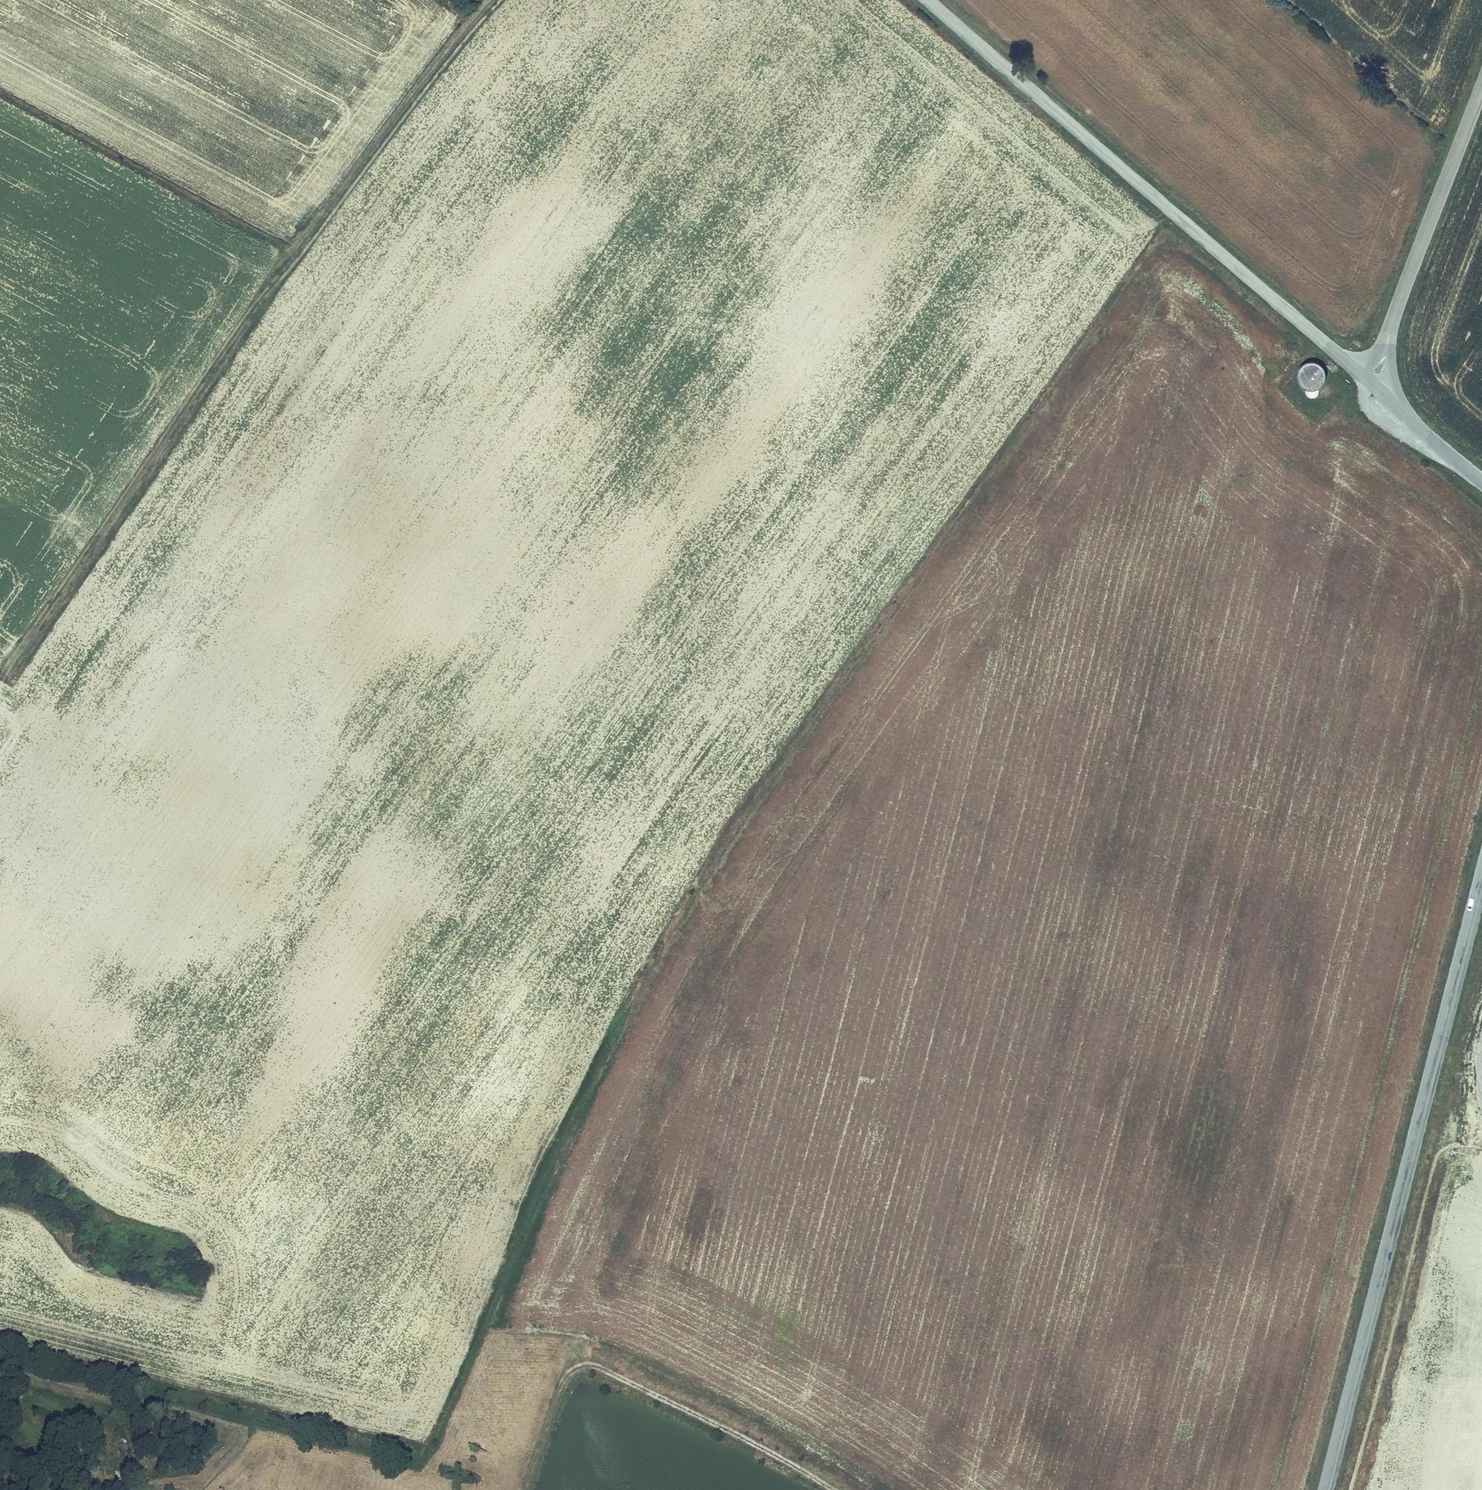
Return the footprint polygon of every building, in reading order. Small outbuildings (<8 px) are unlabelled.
[(1329,401),(1331,396),(1332,391),(1331,386),(1328,382),(1323,379),(1318,378),(1313,379),(1309,381),(1305,385),(1304,390),(1304,395),(1306,400),(1310,403),(1315,405),(1320,406),(1325,404),(1329,401)] [(1373,415),(1367,408),(1362,412),(1368,419),(1373,415)]
